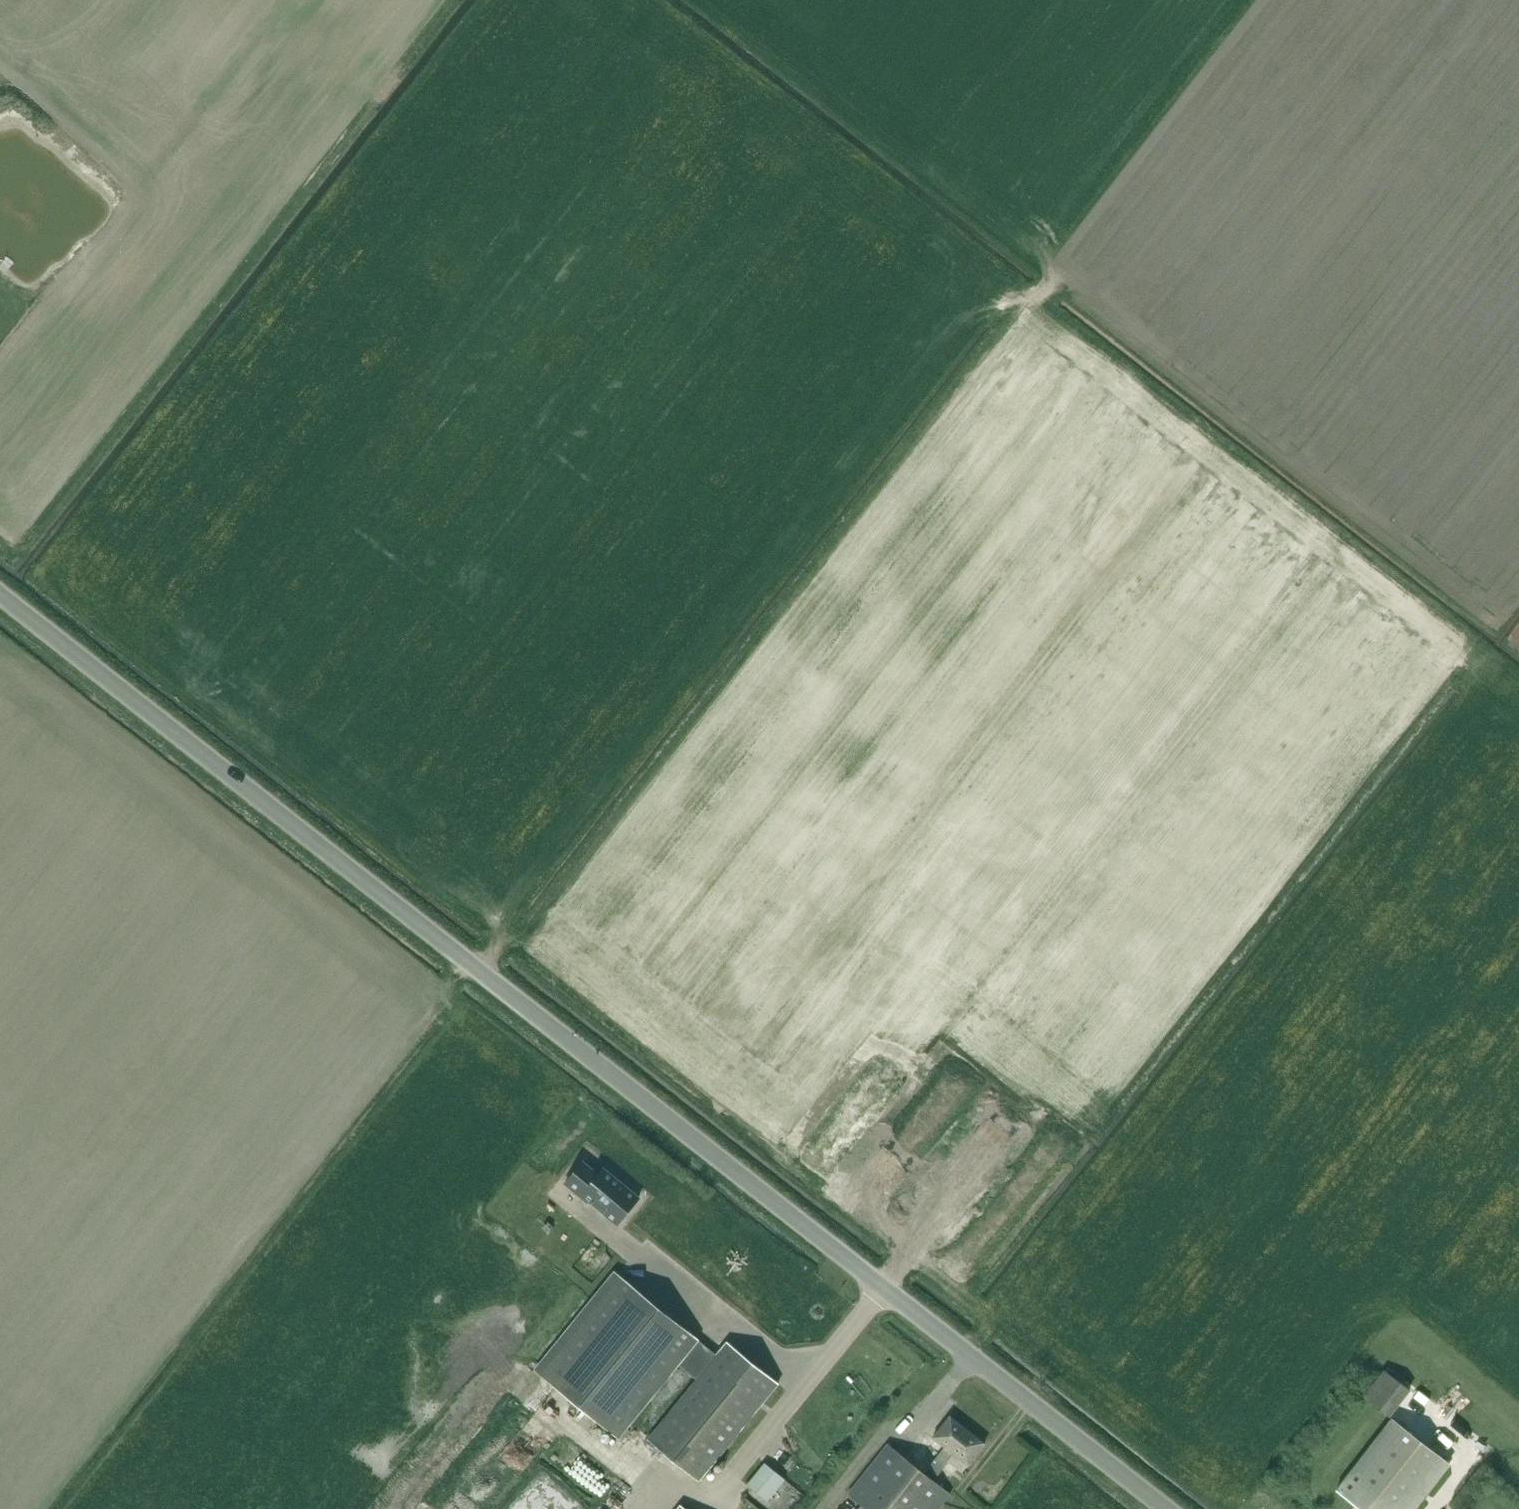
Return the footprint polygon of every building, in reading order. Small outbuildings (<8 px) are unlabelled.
[(618,1224),(640,1198),(604,1168),(599,1175),(584,1162),(566,1184),(587,1201),(588,1199),(618,1224)] [(678,1359),(700,1377),(719,1354),(620,1272),(540,1369),(618,1433),(678,1359)] [(728,1343),(719,1354),(700,1377),(650,1437),(700,1478),(778,1384),(728,1343)] [(1384,1368),(1365,1393),(1390,1413),(1410,1388),(1384,1368)] [(926,1473),(936,1480),(949,1462),(963,1472),(985,1442),(950,1416),(934,1438),(946,1446),(926,1473)] [(1335,1488),(1363,1508),(1414,1508),(1451,1462),(1392,1416),(1335,1488)] [(936,1480),(926,1473),(888,1442),(848,1493),(862,1505),(859,1508),(940,1508),(952,1493),(936,1480)] [(766,1463),(748,1485),(768,1501),(786,1480),(766,1463)]
